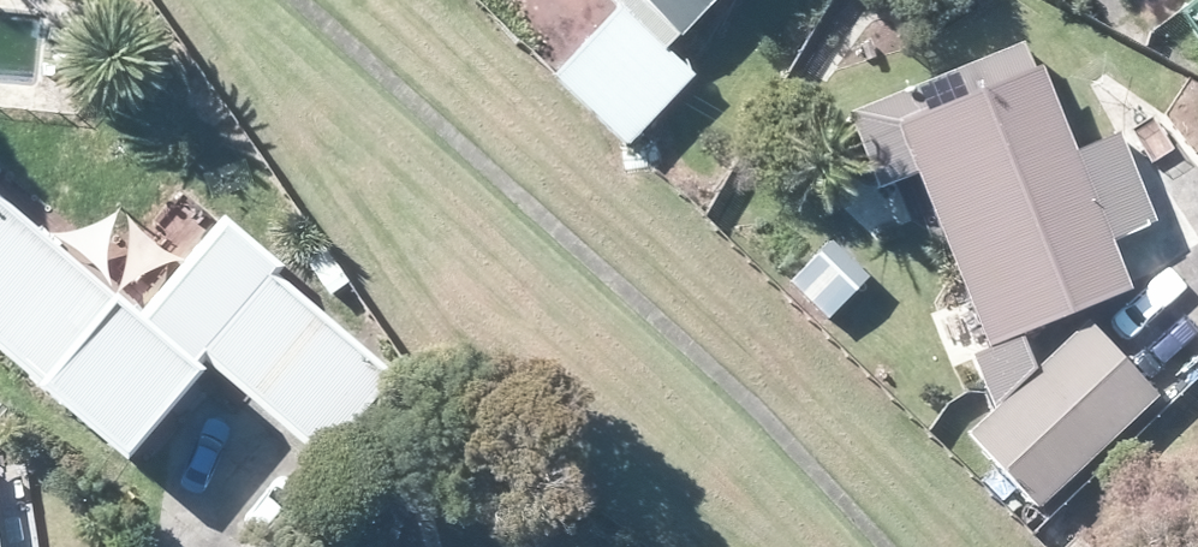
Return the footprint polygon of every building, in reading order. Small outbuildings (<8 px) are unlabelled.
[(624,9),(562,75),(631,144),(697,76),(691,70),(683,61),(672,50),(711,8),(719,0),(615,0),(624,9)] [(1080,152),(1046,68),(1034,73),(1021,39),(985,54),(998,88),(904,126),(994,346),(1015,338),(1136,288),(1097,195),(1080,152)] [(224,231),(146,324),(0,201),(0,340),(138,457),(174,415),(210,373),(200,364),(211,352),(333,455),(395,380),(275,278),(283,268),(230,224),(224,231)] [(788,281),(828,320),(871,276),(832,237),(788,281)] [(1046,507),(1161,395),(1091,323),(976,435),(1046,507)] [(16,414),(0,400),(0,432),(16,414)]
